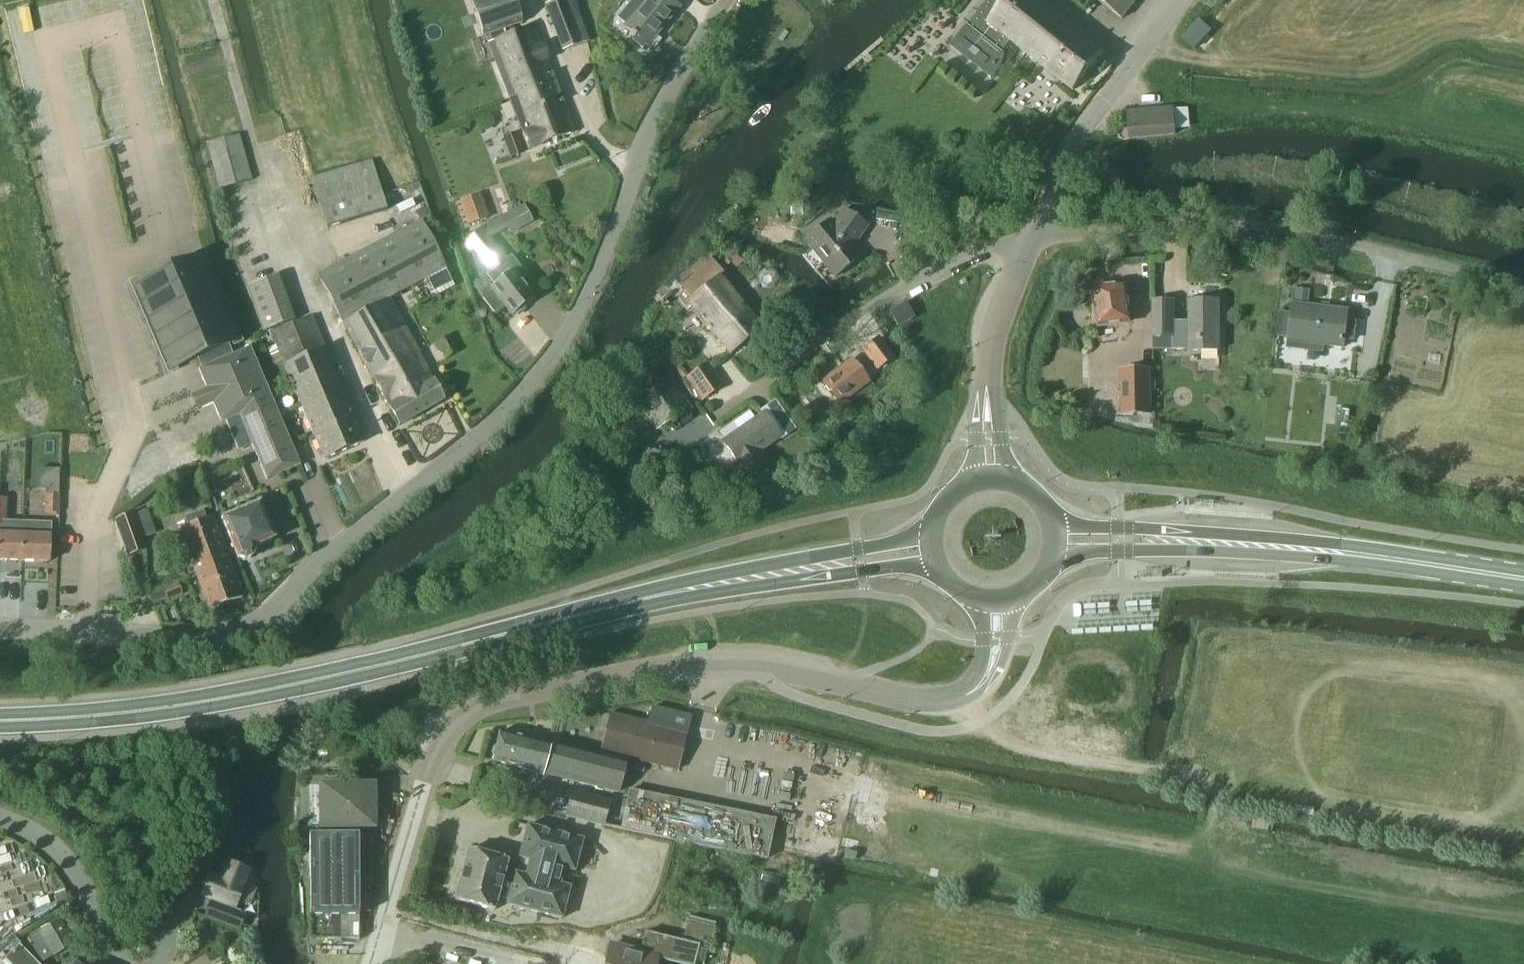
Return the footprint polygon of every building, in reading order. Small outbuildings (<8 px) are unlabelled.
[(489,36),(510,29),(523,24),(514,0),(472,0),(468,2),(481,39),(489,36)] [(563,51),(590,40),(575,0),(561,0),(545,6),(563,51)] [(617,19),(625,26),(623,27),(633,35),(630,39),(641,48),(644,44),(647,46),(660,31),(657,29),(661,24),(664,26),(679,8),(669,0),(646,0),(645,2),(643,0),(633,0),(629,5),(617,19)] [(1010,42),(1072,91),(1103,52),(1037,0),(1007,0),(1006,1),(1005,0),(990,0),(969,27),(968,26),(950,47),(990,79),(994,76),(997,72),(999,67),(1001,62),(1002,58),(1002,53),(1002,52),(1010,42)] [(1122,20),(1138,0),(1097,0),(1122,20)] [(1194,50),(1211,32),(1199,20),(1182,38),(1194,50)] [(512,35),(510,29),(489,36),(492,43),(489,44),(510,99),(537,88),(533,80),(554,72),(537,26),(512,35)] [(537,88),(510,99),(529,150),(577,132),(554,72),(533,80),(537,88)] [(1127,112),(1129,139),(1176,135),(1174,108),(1127,112)] [(504,138),(511,159),(523,154),(516,134),(504,138)] [(207,144),(220,190),(253,180),(240,135),(207,144)] [(373,161),(312,178),(327,228),(387,211),(373,161)] [(489,219),(480,195),(460,202),(468,226),(489,219)] [(852,248),(867,226),(843,209),(832,223),(830,220),(803,241),(834,278),(860,257),(852,248)] [(343,323),(389,299),(446,269),(421,220),(317,275),(343,323)] [(766,225),(764,238),(781,241),(783,229),(766,225)] [(486,277),(494,286),(491,289),(492,291),(482,299),(494,314),(504,306),(511,315),(533,298),(514,274),(520,268),(511,257),(507,260),(482,229),(466,242),(490,273),(486,277)] [(300,465),(273,403),(250,347),(232,355),(227,344),(237,340),(201,256),(179,266),(178,263),(155,273),(157,275),(134,285),(170,368),(196,357),(201,368),(198,369),(206,388),(190,395),(197,410),(212,403),(221,424),(226,422),(236,448),(250,442),(266,480),(300,465)] [(729,355),(761,329),(719,276),(722,274),(709,257),(693,270),(696,275),(679,288),(689,300),(687,302),(729,355)] [(245,288),(263,333),(296,321),(278,275),(245,288)] [(1124,285),(1094,289),(1099,326),(1130,322),(1128,304),(1126,304),(1124,285)] [(1281,318),(1279,341),(1289,342),(1325,346),(1343,348),(1344,339),(1354,340),(1356,322),(1346,321),(1347,311),(1330,309),(1321,308),(1312,307),(1310,306),(1311,297),(1294,295),(1291,319),(1281,318)] [(444,401),(389,299),(343,323),(398,426),(444,401)] [(1189,323),(1175,323),(1175,301),(1153,301),(1153,339),(1174,339),(1174,351),(1189,351),(1189,323)] [(1189,322),(1189,323),(1189,351),(1219,351),(1219,301),(1189,301),(1189,322)] [(912,318),(905,305),(890,313),(897,326),(912,318)] [(364,442),(347,402),(311,316),(271,333),(323,459),(364,442)] [(458,353),(449,336),(435,342),(444,359),(458,353)] [(878,339),(862,351),(876,370),(893,358),(878,339)] [(851,360),(821,383),(839,405),(868,383),(851,360)] [(723,386),(707,363),(685,377),(701,401),(723,386)] [(656,431),(689,409),(659,364),(626,386),(656,431)] [(1153,416),(1152,370),(1120,371),(1122,417),(1153,416)] [(724,444),(746,475),(765,462),(757,451),(777,437),(763,417),(756,422),(749,413),(734,424),(740,433),(724,444)] [(8,512),(9,500),(0,499),(0,512),(8,512)] [(274,539),(259,503),(221,520),(237,558),(244,561),(251,558),(254,551),(253,548),(274,539)] [(51,528),(51,509),(38,509),(38,528),(51,528)] [(8,512),(0,512),(0,526),(8,526),(8,512)] [(179,531),(196,576),(208,609),(242,597),(212,518),(205,521),(202,512),(184,518),(187,528),(179,531)] [(115,521),(124,548),(127,557),(146,550),(143,542),(134,514),(115,521)] [(22,536),(0,535),(0,560),(21,561),(22,536)] [(49,537),(22,536),(21,561),(49,562),(49,537)] [(153,537),(144,540),(148,552),(158,549),(153,537)] [(161,588),(162,589),(166,601),(182,595),(178,582),(161,588)] [(626,758),(676,771),(690,717),(652,708),(648,722),(610,712),(599,753),(626,759),(626,758)] [(495,748),(491,761),(526,770),(526,771),(542,775),(549,743),(534,740),(533,741),(499,733),(495,748)] [(545,761),(542,775),(574,783),(617,794),(626,759),(599,753),(599,755),(549,743),(545,761)] [(308,834),(309,940),(357,940),(357,941),(358,941),(358,880),(374,880),(374,835),(356,835),(356,827),(372,827),(372,789),(308,790),(309,817),(308,817),(308,832),(317,832),(317,834),(308,834)] [(627,790),(619,830),(766,860),(774,820),(627,790)] [(564,817),(603,826),(610,801),(571,791),(564,817)] [(502,882),(507,861),(468,851),(455,900),(494,910),(497,896),(507,899),(506,904),(561,919),(569,887),(560,884),(564,870),(573,872),(582,840),(526,826),(518,857),(529,860),(525,876),(515,873),(512,884),(502,882)] [(245,887),(250,871),(226,862),(220,877),(209,873),(200,896),(211,900),(204,917),(234,929),(239,914),(240,912),(235,910),(238,901),(251,905),(256,891),(245,887)] [(683,937),(711,944),(715,927),(714,927),(715,924),(690,917),(689,921),(688,921),(683,937)] [(26,939),(28,941),(41,963),(75,945),(61,920),(26,939)] [(606,958),(605,963),(654,963),(656,959),(676,963),(695,963),(699,946),(647,933),(642,953),(610,945),(606,958)] [(19,946),(4,960),(8,963),(37,963),(19,946)]
